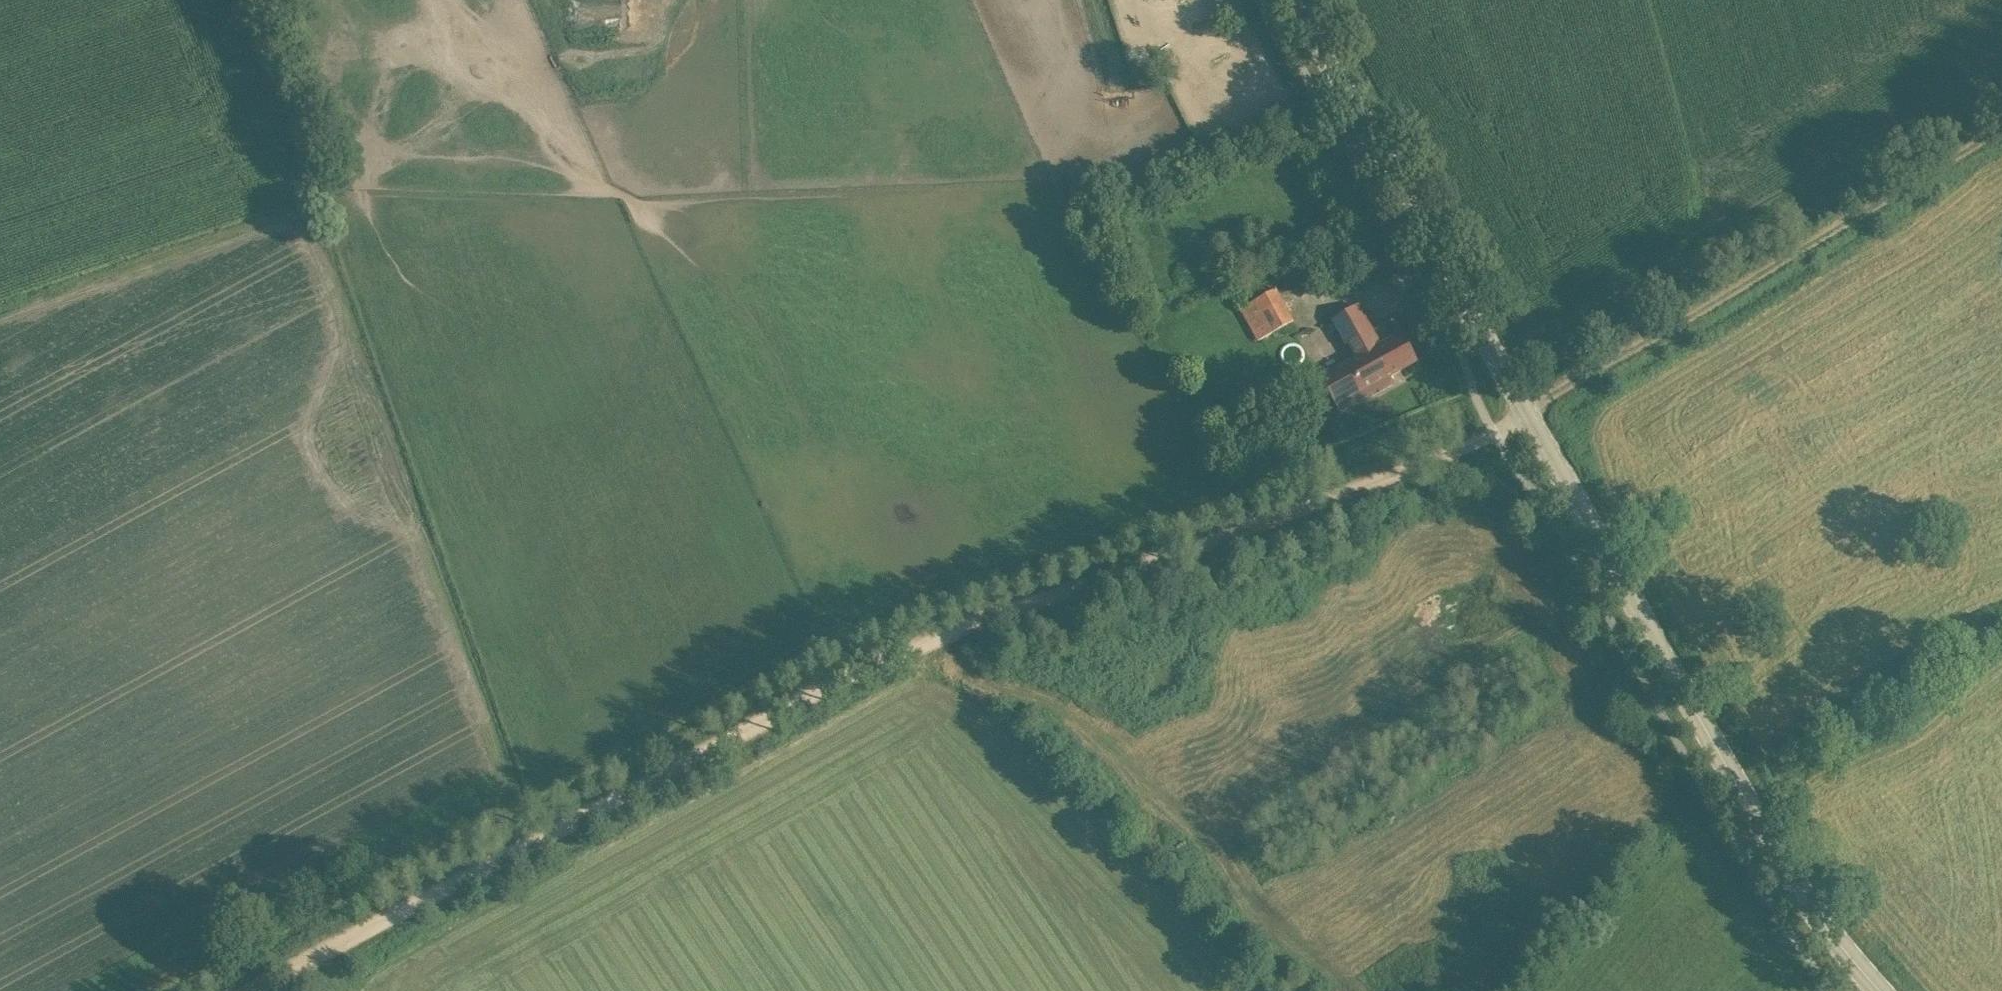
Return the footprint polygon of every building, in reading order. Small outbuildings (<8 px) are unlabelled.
[(1241,309),(1259,341),(1295,320),(1277,288),(1241,309)] [(1365,355),(1322,379),(1341,413),(1393,385),(1389,378),(1416,362),(1401,335),(1381,346),(1359,307),(1333,321),(1346,344),(1356,338),(1365,355)]
